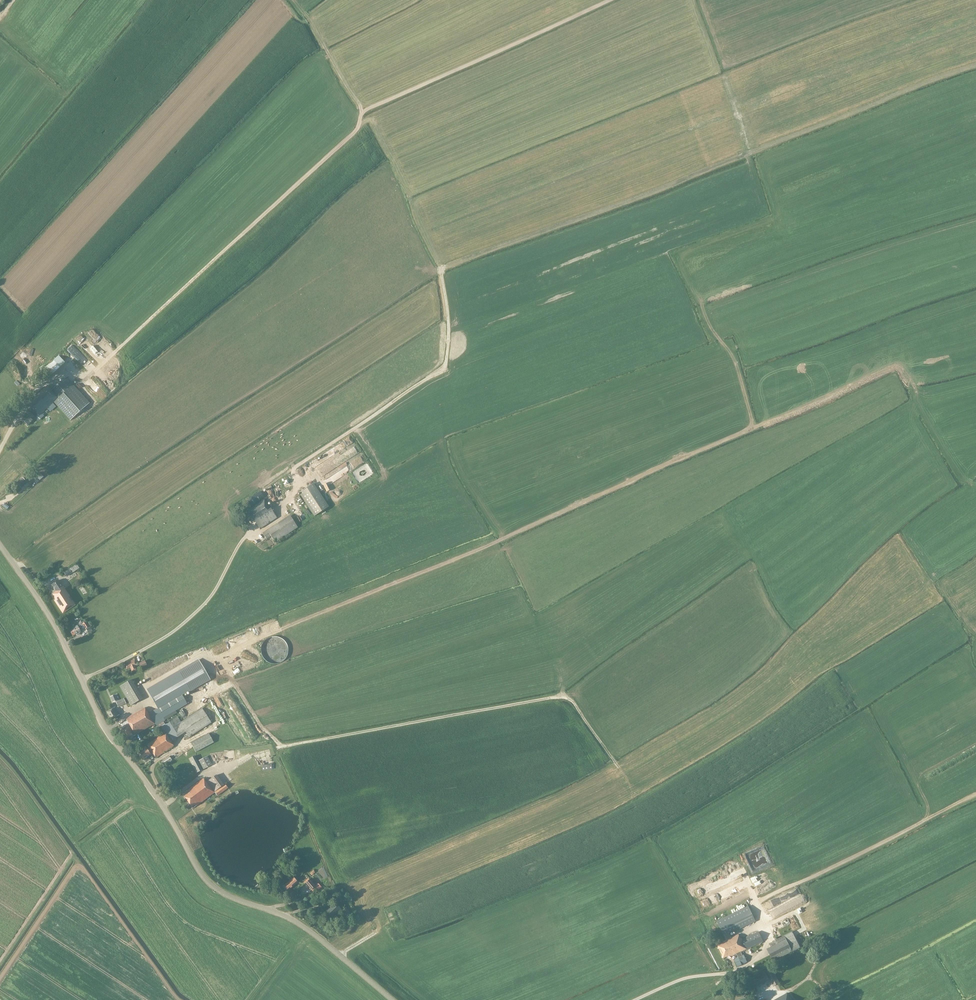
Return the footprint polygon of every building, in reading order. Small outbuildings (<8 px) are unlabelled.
[(99,338),(95,343),(102,348),(105,343),(99,338)] [(46,379),(60,367),(54,361),(40,373),(46,379)] [(66,378),(52,391),(48,386),(28,404),(32,409),(29,412),(26,414),(27,415),(22,420),(28,426),(35,419),(35,418),(38,416),(54,402),(70,421),(89,404),(66,378)] [(10,420),(18,412),(15,410),(7,417),(10,420)] [(23,478),(17,484),(21,488),(27,483),(23,478)] [(313,483),(299,493),(314,516),(329,507),(313,483)] [(260,492),(247,501),(250,506),(264,497),(260,492)] [(265,500),(246,512),(253,522),(255,521),(260,529),(277,518),(265,500)] [(297,516),(300,520),(304,518),(297,508),(295,509),(299,515),(297,516)] [(275,543),(297,528),(290,516),(278,524),(277,524),(263,534),(267,539),(271,537),(275,543)] [(77,564),(64,572),(66,575),(72,572),(73,573),(80,569),(77,564)] [(56,592),(51,596),(62,613),(75,605),(67,592),(66,591),(64,588),(63,586),(63,587),(62,587),(60,584),(58,581),(57,581),(52,585),(56,592)] [(81,633),(78,626),(73,628),(74,629),(70,631),(73,636),(76,634),(77,635),(81,633)] [(261,649),(261,650),(261,652),(261,653),(261,654),(262,655),(262,656),(263,657),(263,658),(264,659),(265,660),(266,661),(267,662),(268,662),(269,663),(270,663),(271,663),(271,664),(272,664),(273,664),(275,664),(276,664),(277,664),(278,664),(279,663),(280,663),(281,662),(282,662),(283,661),(284,660),(285,659),(286,658),(286,657),(287,656),(287,655),(288,654),(288,653),(288,652),(288,650),(288,649),(288,648),(288,647),(287,646),(287,645),(286,644),(286,643),(285,642),(284,641),(283,640),(282,639),(281,639),(280,638),(279,638),(278,637),(277,637),(276,637),(274,637),(273,637),(272,637),(271,637),(270,638),(269,638),(268,639),(267,639),(266,640),(265,641),(264,642),(263,643),(263,644),(262,645),(262,646),(261,647),(261,648),(261,649)] [(224,661),(228,671),(237,667),(239,672),(248,667),(247,665),(254,662),(249,652),(245,654),(244,652),(224,661)] [(135,659),(128,662),(129,664),(125,665),(126,669),(130,668),(132,671),(137,669),(135,666),(137,666),(135,659)] [(152,724),(187,705),(187,704),(182,695),(189,691),(210,679),(199,660),(147,690),(158,709),(149,714),(147,712),(144,708),(126,719),(132,731),(131,732),(128,727),(120,731),(126,741),(133,737),(133,736),(152,725),(152,724)] [(147,675),(149,680),(171,670),(169,665),(147,675)] [(131,680),(120,686),(131,705),(142,699),(131,680)] [(115,702),(118,708),(126,704),(123,699),(115,702)] [(191,712),(203,704),(200,699),(188,707),(191,712)] [(115,707),(107,712),(112,719),(119,715),(115,707)] [(178,718),(166,725),(164,722),(157,726),(159,731),(162,729),(165,733),(147,744),(149,747),(147,749),(145,746),(142,749),(143,750),(139,753),(143,759),(150,754),(150,753),(152,752),(155,757),(173,746),(171,742),(172,742),(171,741),(186,732),(189,737),(211,723),(202,709),(181,722),(178,718)] [(208,734),(191,743),(196,752),(214,743),(208,734)] [(234,751),(210,754),(211,761),(235,757),(234,751)] [(268,752),(255,755),(256,759),(261,757),(262,761),(266,760),(266,759),(270,758),(269,756),(266,757),(265,755),(269,754),(268,752)] [(195,756),(189,759),(196,773),(202,770),(195,756)] [(207,756),(199,761),(203,769),(212,765),(207,756)] [(169,757),(161,762),(164,766),(172,761),(169,757)] [(187,790),(189,793),(184,797),(193,809),(215,792),(217,796),(228,788),(225,784),(223,786),(216,776),(206,783),(203,779),(187,790)] [(762,847),(745,852),(750,869),(770,863),(769,857),(765,858),(762,847)] [(293,878),(284,886),(288,891),(297,882),(293,878)] [(309,880),(305,884),(311,890),(315,886),(309,880)] [(327,900),(336,896),(334,892),(325,896),(327,900)] [(333,899),(337,904),(341,899),(338,895),(333,899)] [(701,902),(704,907),(720,899),(717,895),(701,902)] [(335,903),(326,911),(331,917),(340,909),(335,903)] [(748,906),(717,921),(727,941),(717,946),(723,958),(729,955),(730,956),(736,954),(738,957),(733,959),(737,967),(747,962),(744,955),(742,955),(741,951),(763,941),(759,932),(743,939),(742,938),(741,939),(739,935),(732,939),(729,933),(755,921),(748,906)] [(353,917),(345,908),(343,910),(351,919),(353,917)] [(771,948),(767,950),(773,961),(800,947),(792,932),(769,944),(771,948)] [(772,968),(765,972),(773,986),(779,983),(772,968)] [(764,971),(747,981),(752,989),(769,980),(764,971)]
